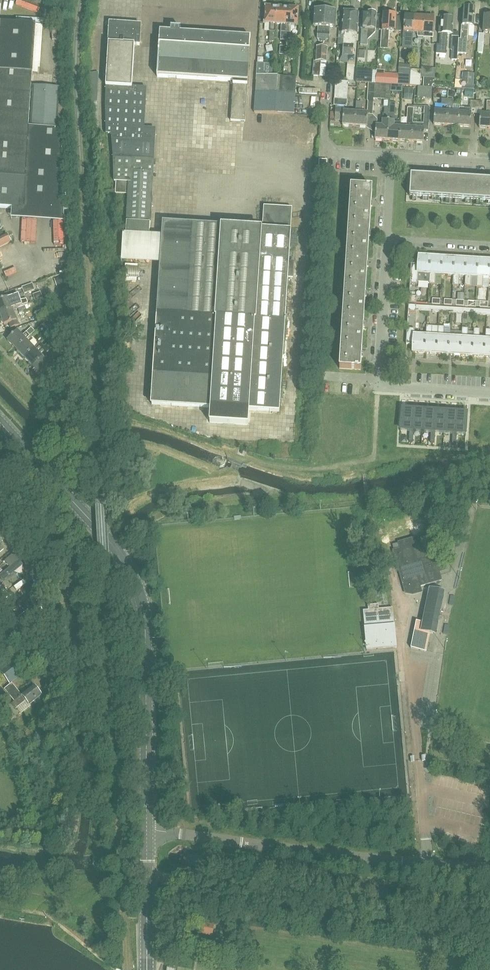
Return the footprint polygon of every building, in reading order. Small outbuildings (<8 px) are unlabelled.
[(465,6),(465,7),(463,7),(462,17),(461,39),(459,39),(458,50),(458,54),(467,55),(468,40),(469,25),(474,25),(474,18),(475,8),(472,8),(472,7),(471,5),(466,5),(465,6)] [(276,8),(272,8),(272,6),(267,6),(267,7),(265,7),(265,23),(270,23),(269,41),(275,42),(276,24),(276,8)] [(287,8),(283,8),(283,7),(278,6),(278,8),(276,8),(276,24),(281,24),(281,32),(281,40),(285,40),(287,8)] [(298,9),(296,9),(296,7),(291,7),(291,9),(287,8),(285,40),(290,41),(291,33),(291,25),(297,25),(298,9)] [(325,11),(320,10),(320,9),(316,9),(316,10),(314,10),(313,26),(318,26),(317,39),(321,39),(321,41),(323,42),(325,11)] [(336,11),(334,11),(333,10),(331,10),(329,11),(325,11),(323,42),(326,42),(326,39),(329,39),(330,27),(335,27),(336,11)] [(348,55),(351,12),(343,12),(341,32),(345,32),(345,35),(344,35),(343,44),(344,44),(343,55),(348,55)] [(357,33),(358,12),(351,12),(348,55),(353,55),(354,45),(355,33),(357,33)] [(376,14),(374,13),(374,12),(371,12),(370,13),(363,13),(362,28),(362,29),(361,45),(367,46),(368,36),(370,36),(375,32),(375,29),(376,29),(376,14)] [(391,13),(389,14),(383,14),(382,30),(381,48),(386,49),(388,49),(389,49),(389,35),(390,31),(390,30),(396,31),(401,31),(402,17),(396,16),(397,15),(395,15),(394,13),(391,13)] [(413,32),(414,16),(405,16),(403,40),(413,41),(413,32)] [(423,37),(425,17),(414,16),(413,32),(418,32),(418,36),(423,37)] [(454,19),(453,18),(452,16),(448,16),(447,17),(447,18),(442,18),(442,24),(439,24),(439,33),(440,33),(440,45),(436,44),(436,53),(446,54),(448,33),(453,33),(454,19)] [(425,17),(423,37),(433,37),(434,17),(425,17)] [(63,223),(60,140),(60,128),(57,128),(59,88),(34,87),(31,126),(29,126),(32,73),(36,25),(0,22),(0,209),(12,210),(11,219),(63,223)] [(140,45),(141,25),(110,23),(106,87),(107,87),(106,91),(106,107),(107,133),(112,134),(114,157),(115,181),(117,181),(116,193),(128,193),(126,234),(150,235),(151,223),(155,140),(155,130),(144,129),(146,88),(132,87),(135,45),(140,45)] [(247,92),(250,40),(170,35),(171,32),(160,31),(159,46),(160,46),(157,77),(233,82),(233,85),(231,120),(246,121),(247,92)] [(312,75),(320,76),(321,61),(322,46),(317,46),(316,61),(313,61),(312,75)] [(257,63),(256,75),(272,76),(273,64),(257,63)] [(376,71),(373,71),(357,69),(356,82),(369,83),(374,83),(375,83),(376,71)] [(410,85),(420,86),(421,70),(411,69),(410,85)] [(375,83),(391,84),(397,84),(398,74),(384,73),(384,71),(376,71),(375,83)] [(461,88),(475,89),(476,74),(462,74),(461,88)] [(280,94),(295,95),(296,77),(256,75),(256,93),(280,94)] [(409,75),(399,75),(398,83),(409,84),(409,75)] [(424,77),(423,87),(433,87),(433,77),(424,77)] [(374,93),(374,83),(369,83),(367,113),(361,112),(362,102),(356,102),(356,112),(355,126),(367,127),(368,115),(373,115),(374,99),(374,93)] [(391,84),(375,83),(374,83),(374,93),(374,99),(390,100),(391,84)] [(417,97),(432,98),(432,88),(418,87),(417,97)] [(405,88),(404,96),(413,96),(413,88),(405,88)] [(294,114),(295,95),(280,94),(256,93),(254,112),(294,114)] [(459,112),(453,112),(454,100),(448,100),(447,106),(447,111),(446,125),(458,126),(459,112)] [(459,112),(458,126),(470,127),(471,114),(476,114),(476,108),(476,101),(471,101),(471,108),(459,107),(459,112)] [(487,101),(486,114),(482,113),(480,113),(480,114),(479,127),(489,128),(489,101),(487,101)] [(400,140),(401,127),(401,122),(395,121),(395,114),(396,103),(390,102),(389,108),(387,140),(400,140)] [(387,140),(389,108),(385,107),(384,113),(383,113),(382,126),(376,125),(375,139),(387,140)] [(356,112),(344,111),(344,108),(336,108),(335,120),(343,120),(342,125),(355,126),(356,112)] [(413,128),(413,123),(414,108),(408,108),(407,127),(401,127),(400,140),(412,141),(413,128)] [(446,125),(447,111),(435,110),(434,124),(446,125)] [(413,128),(412,141),(424,142),(424,140),(425,130),(429,131),(429,129),(429,126),(430,114),(424,114),(424,123),(413,123),(413,128)] [(409,196),(489,201),(489,180),(411,175),(409,196)] [(349,217),(370,218),(372,188),(351,187),(349,217)] [(263,230),(290,231),(292,209),(264,207),(263,230)] [(368,249),(370,218),(349,217),(347,247),(368,249)] [(285,322),(288,277),(293,278),(294,262),(289,261),(290,231),(263,230),(163,223),(152,405),(211,408),(210,423),(248,425),(249,410),(279,412),(285,322)] [(0,237),(0,247),(11,241),(8,233),(0,237)] [(366,279),(368,249),(347,247),(345,277),(366,279)] [(429,274),(431,257),(419,256),(418,264),(411,264),(410,284),(417,284),(418,273),(429,274)] [(441,275),(442,258),(431,257),(429,274),(429,284),(435,284),(435,274),(441,275)] [(453,275),(454,258),(449,257),(449,258),(442,258),(441,275),(453,275)] [(465,276),(466,259),(466,258),(460,258),(460,259),(454,258),(453,275),(453,285),(459,286),(459,276),(465,276)] [(477,277),(478,260),(466,259),(465,276),(464,286),(470,287),(471,277),(477,277)] [(489,261),(478,260),(477,277),(476,287),(482,287),(483,277),(489,278),(489,261)] [(67,285),(64,276),(60,277),(56,279),(59,288),(62,287),(67,285)] [(365,309),(366,279),(345,277),(343,308),(365,309)] [(33,283),(22,287),(24,293),(35,290),(33,283)] [(0,300),(0,313),(13,309),(18,307),(25,305),(28,303),(27,299),(21,300),(19,294),(9,298),(9,297),(0,300)] [(363,339),(365,309),(343,308),(342,338),(363,339)] [(0,313),(4,325),(10,323),(11,327),(19,325),(15,314),(13,309),(0,313)] [(62,311),(63,320),(72,319),(71,310),(62,311)] [(49,331),(55,325),(49,318),(42,325),(49,331)] [(437,354),(438,337),(432,336),(432,326),(426,326),(426,336),(425,353),(437,354)] [(30,336),(35,331),(31,327),(26,332),(30,336)] [(450,337),(444,337),(444,327),(438,327),(438,337),(437,354),(443,354),(443,355),(448,355),(448,354),(449,354),(450,337)] [(425,353),(426,336),(414,335),(415,329),(407,328),(406,344),(413,344),(413,352),(425,353)] [(472,356),(473,339),(467,338),(468,328),(462,328),(461,338),(460,355),(472,356)] [(484,357),(485,340),(479,339),(480,329),(474,329),(473,339),(472,356),(484,357)] [(16,349),(26,339),(18,330),(8,340),(16,349)] [(460,355),(461,338),(450,337),(449,354),(455,355),(454,356),(460,356),(460,355)] [(361,369),(363,339),(342,338),(340,368),(361,369)] [(34,348),(30,344),(26,339),(16,349),(24,358),(34,348)] [(57,365),(54,362),(52,362),(49,359),(50,357),(53,360),(63,351),(60,340),(54,346),(46,353),(43,357),(33,366),(41,375),(49,368),(52,370),(57,365)] [(33,366),(54,346),(50,342),(45,347),(41,342),(34,348),(24,358),(33,366)] [(402,409),(400,428),(410,429),(412,429),(413,409),(402,409)] [(413,409),(412,429),(414,429),(423,430),(424,410),(413,409)] [(424,410),(423,430),(431,430),(433,430),(435,411),(424,410)] [(435,411),(433,430),(436,431),(444,431),(445,411),(435,411)] [(445,411),(444,431),(453,432),(455,432),(456,412),(445,411)] [(456,412),(455,432),(457,432),(466,433),(467,413),(456,412)] [(0,524),(0,525),(5,531),(7,533),(11,530),(4,521),(0,524)] [(421,586),(436,582),(442,580),(429,533),(398,542),(399,548),(393,550),(395,557),(404,591),(411,589),(412,593),(422,590),(421,586)] [(17,546),(22,542),(14,534),(10,537),(17,546)] [(22,542),(17,546),(24,555),(29,551),(22,542)] [(34,567),(38,563),(31,555),(27,558),(30,562),(34,567)] [(38,563),(34,567),(37,570),(41,576),(46,572),(38,563)] [(425,651),(429,632),(434,633),(442,592),(430,589),(423,623),(416,621),(410,648),(425,651)] [(39,608),(36,603),(30,608),(27,610),(30,615),(39,608)] [(367,650),(397,647),(393,608),(379,609),(379,604),(367,606),(368,610),(363,611),(367,650)] [(31,615),(35,620),(44,613),(40,608),(31,615)] [(9,681),(20,672),(14,663),(2,672),(9,681)] [(15,702),(13,704),(17,709),(27,701),(30,704),(42,695),(41,694),(41,692),(40,690),(38,690),(34,686),(23,696),(17,689),(10,695),(15,702)] [(212,937),(213,928),(202,926),(201,935),(212,937)]
